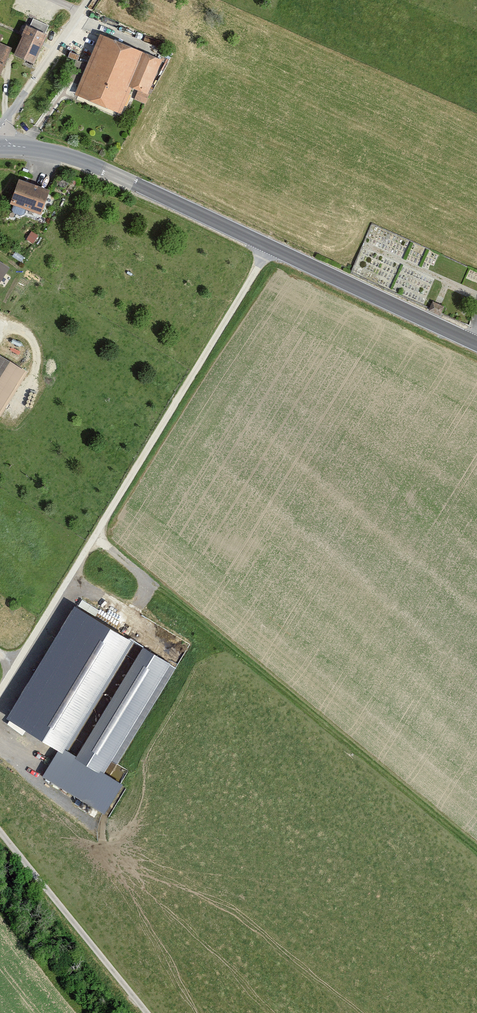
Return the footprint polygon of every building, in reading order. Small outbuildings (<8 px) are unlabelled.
[(27,27),(14,56),(33,64),(46,36),(27,27)] [(146,54),(101,34),(75,93),(121,112),(146,54)] [(11,48),(0,44),(0,73),(11,48)] [(19,179),(10,203),(40,213),(48,190),(19,179)] [(10,268),(0,261),(0,282),(10,268)] [(443,306),(433,301),(429,309),(440,314),(443,306)] [(0,355),(0,374),(8,360),(0,355)] [(8,360),(0,374),(0,414),(27,371),(8,360)] [(75,606),(7,716),(61,749),(128,638),(75,606)] [(170,663),(144,647),(75,758),(61,749),(44,776),(104,812),(122,783),(103,772),(170,663)]
